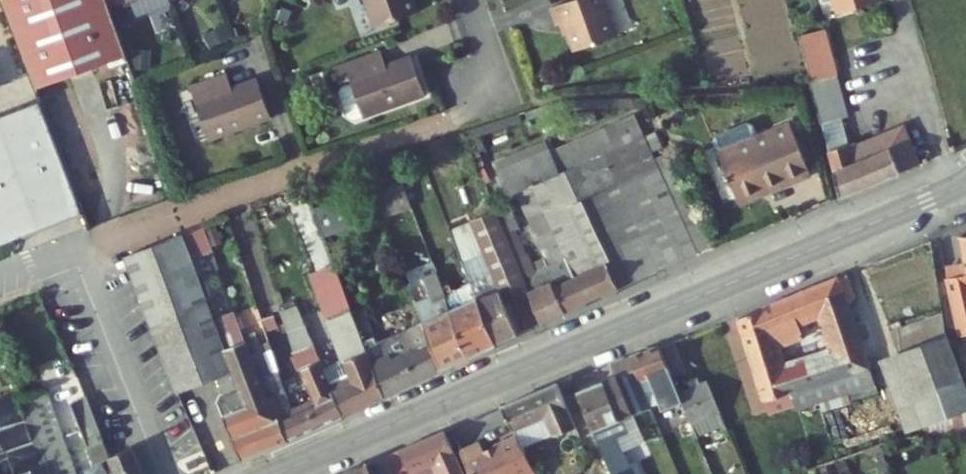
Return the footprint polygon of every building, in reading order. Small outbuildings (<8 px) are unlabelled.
[(43,99),(136,64),(119,19),(112,0),(9,0),(6,1),(43,99)] [(119,19),(137,13),(132,0),(112,0),(119,19)] [(137,13),(169,0),(132,0),(137,13)] [(376,32),(417,16),(411,0),(363,0),(376,32)] [(556,9),(562,26),(565,25),(569,24),(573,35),(580,51),(622,35),(609,0),(579,0),(556,9)] [(569,24),(565,25),(570,36),(573,35),(569,24)] [(827,32),(802,38),(815,83),(839,76),(827,32)] [(380,56),(372,59),(377,73),(385,70),(380,56)] [(352,125),(427,98),(412,60),(385,70),(377,73),(372,59),(335,73),(341,89),(349,86),(350,89),(340,93),(337,99),(346,122),(352,125)] [(815,83),(813,83),(814,88),(840,80),(839,76),(815,83)] [(229,78),(222,81),(228,96),(235,93),(229,78)] [(840,80),(814,88),(824,123),(850,115),(840,80)] [(253,129),(239,91),(235,93),(228,96),(222,81),(192,92),(212,145),(253,129)] [(253,129),(275,122),(260,84),(239,91),(253,129)] [(87,215),(40,101),(0,117),(0,250),(87,215)] [(557,321),(713,252),(672,155),(654,111),(569,146),(565,135),(512,157),(525,190),(539,185),(569,260),(555,265),(549,249),(547,250),(536,223),(515,231),(540,296),(545,294),(557,321)] [(720,136),(745,193),(787,176),(789,179),(815,169),(794,119),(764,131),(760,120),(754,117),(722,130),(720,136)] [(848,122),(825,128),(840,180),(844,197),(924,164),(908,125),(855,147),(848,122)] [(425,210),(415,182),(388,192),(398,220),(425,210)] [(350,200),(322,210),(333,238),(361,228),(350,200)] [(488,229),(516,305),(540,296),(515,231),(508,210),(484,220),(488,229)] [(484,220),(460,229),(463,239),(488,229),(484,220)] [(227,275),(209,228),(187,237),(205,284),(227,275)] [(527,335),(516,305),(488,229),(463,239),(481,287),(503,346),(527,335)] [(130,259),(187,396),(227,380),(243,373),(233,350),(205,284),(187,237),(187,235),(130,259)] [(349,417),(393,398),(378,358),(339,254),(317,263),(366,386),(341,397),(349,417)] [(955,285),(965,282),(965,265),(952,269),(955,285)] [(478,358),(451,282),(446,269),(433,274),(442,301),(428,306),(450,370),(478,358)] [(393,352),(378,358),(393,398),(450,370),(428,306),(416,273),(398,279),(414,327),(421,325),(431,347),(396,361),(393,352)] [(451,282),(478,358),(503,346),(481,287),(467,293),(462,278),(451,282)] [(841,283),(850,308),(859,304),(851,280),(841,283)] [(955,285),(965,336),(965,282),(955,285)] [(796,397),(833,384),(872,370),(850,308),(841,283),(741,319),(774,414),(799,405),(796,397)] [(293,320),(304,354),(322,346),(309,313),(293,320)] [(950,322),(900,339),(908,361),(890,367),(916,444),(935,437),(937,446),(965,442),(965,367),(962,353),(955,341),(950,322)] [(272,335),(254,342),(293,442),(325,428),(318,409),(297,418),(289,399),(272,335)] [(233,350),(243,373),(272,452),(293,442),(254,342),(233,350)] [(678,344),(664,349),(678,381),(692,376),(678,344)] [(322,406),(318,409),(325,428),(349,417),(341,397),(322,346),(304,354),(322,406)] [(664,349),(635,361),(643,380),(652,377),(675,433),(695,424),(683,394),(678,381),(664,349)] [(630,434),(625,423),(655,411),(643,380),(635,361),(616,368),(619,378),(583,393),(617,473),(634,473),(619,438),(630,434)] [(833,384),(838,398),(877,384),(872,370),(833,384)] [(222,405),(245,463),(272,452),(243,373),(227,380),(232,393),(226,396),(222,405)] [(730,430),(711,382),(683,394),(695,424),(702,441),(730,430)] [(561,385),(509,408),(519,427),(550,414),(561,439),(581,430),(561,385)] [(22,404),(18,392),(0,399),(0,473),(54,473),(50,464),(45,465),(22,404)] [(22,404),(45,465),(50,464),(54,473),(82,473),(51,393),(22,404)] [(72,401),(88,439),(101,434),(86,396),(72,401)] [(395,461),(401,473),(412,473),(416,472),(417,473),(469,473),(450,433),(407,452),(409,455),(395,461)] [(88,439),(97,460),(110,455),(101,434),(88,439)] [(466,453),(475,473),(543,473),(524,437),(490,453),(486,444),(466,453)] [(117,473),(143,473),(131,446),(110,455),(117,473)] [(379,468),(382,473),(401,473),(395,461),(379,468)] [(379,468),(378,464),(354,473),(382,473),(379,468)]
